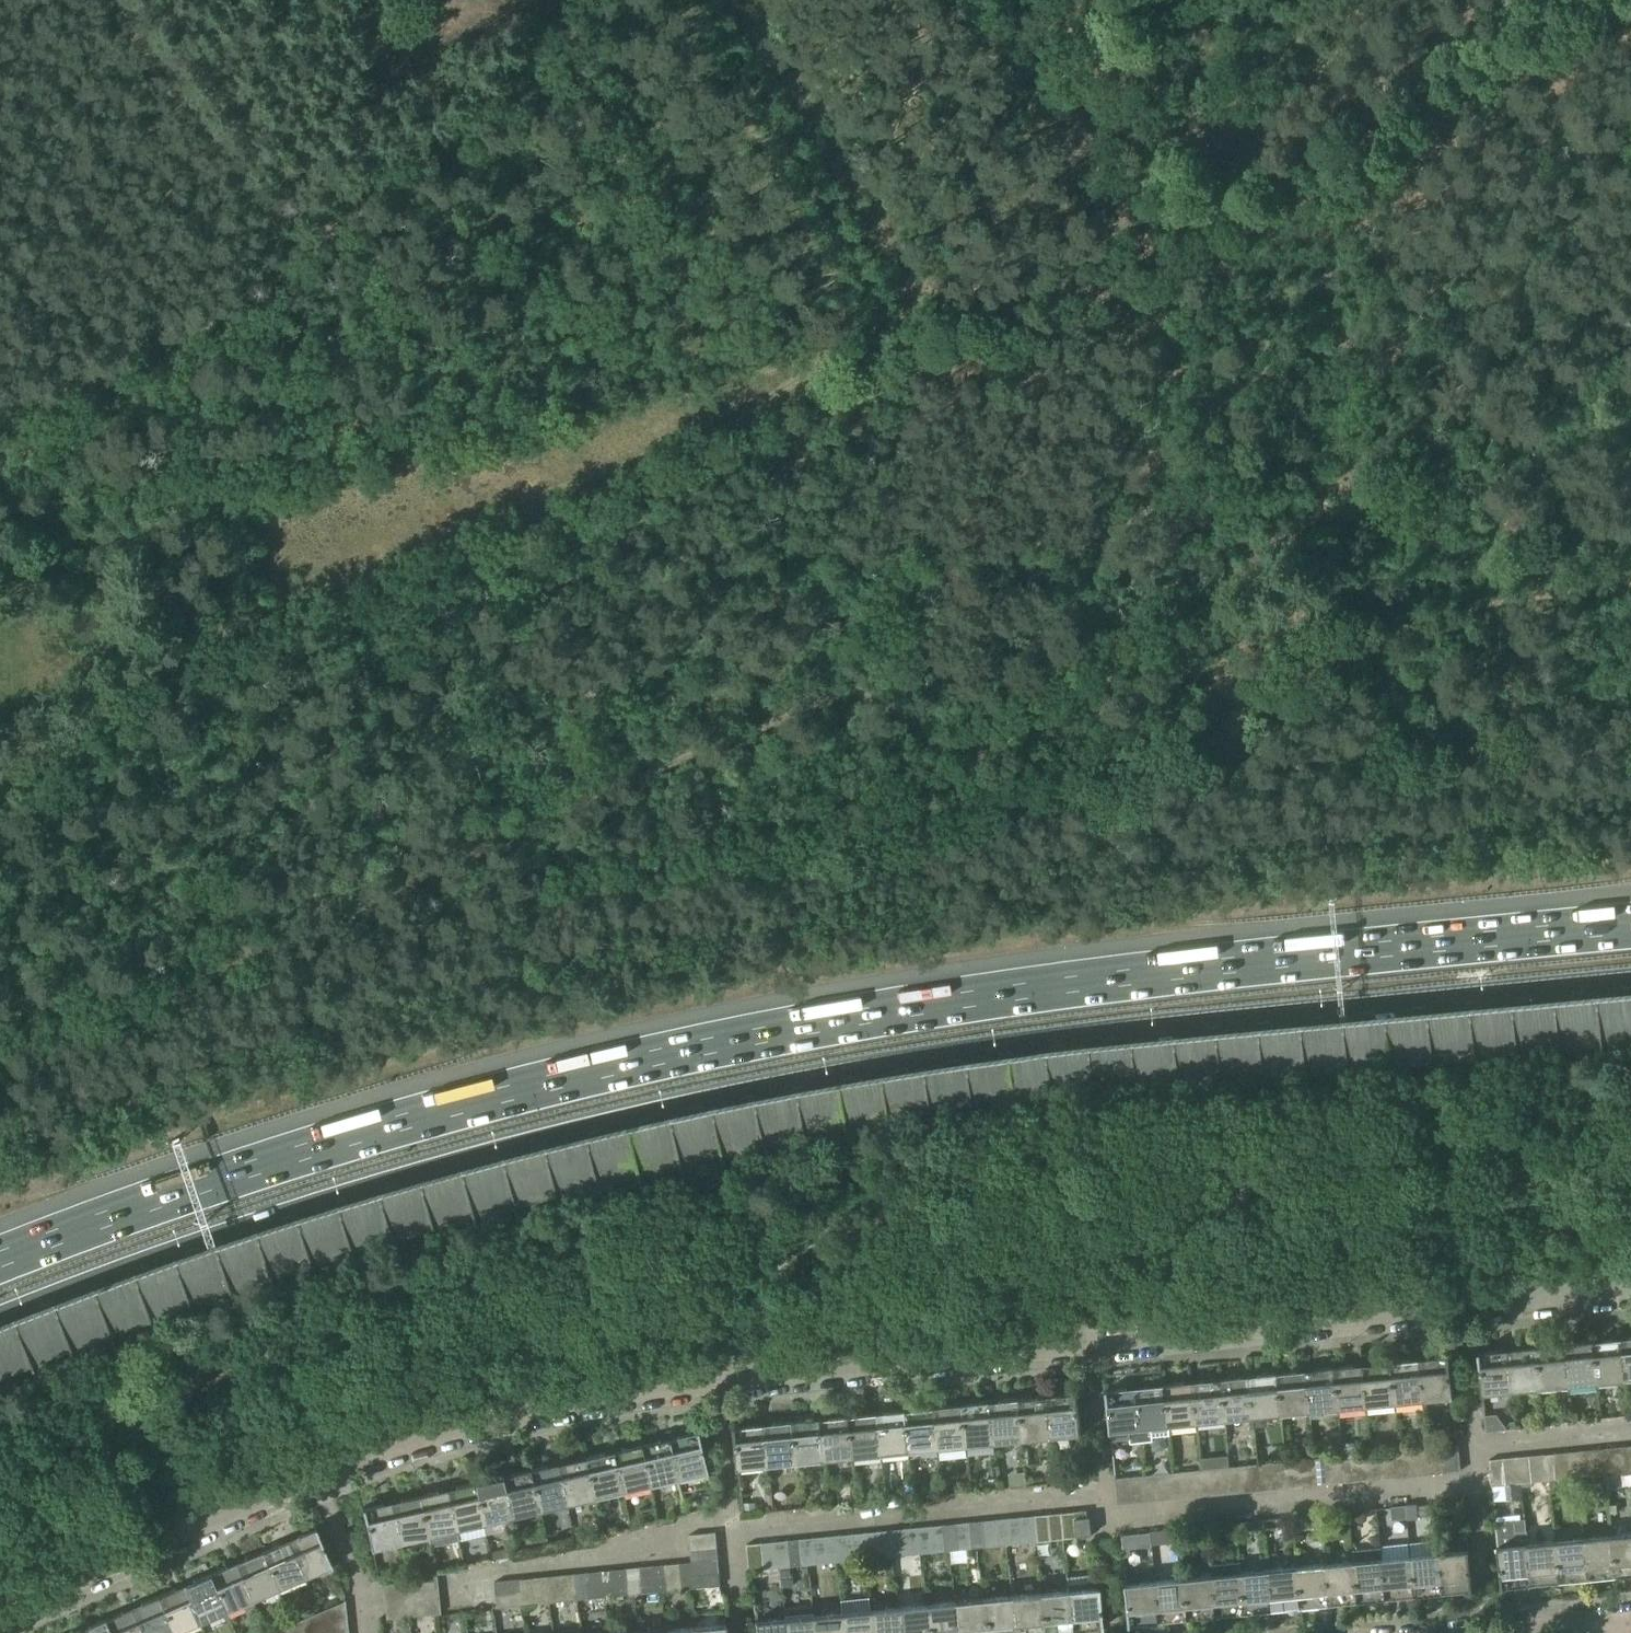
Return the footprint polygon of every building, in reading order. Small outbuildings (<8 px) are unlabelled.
[(1189,1036),(1029,1054),(865,1078),(733,1103),(600,1134),(451,1172),(330,1207),(206,1246),(104,1286),(0,1329),(0,1378),(31,1365),(70,1349),(109,1334),(150,1319),(190,1305),(229,1291),(270,1277),(310,1264),(351,1252),(392,1239),(432,1228),(473,1216),(515,1205),(555,1194),(597,1184),(638,1174),(679,1164),(721,1155),(762,1146),(803,1138),(845,1131),(887,1123),(929,1117),(971,1110),(1011,1105),(1054,1099),(1097,1094),(1139,1089),(1181,1085),(1224,1081),(1265,1077),(1285,1075),(1290,1074),(1307,1073),(1350,1069),(1392,1065),(1435,1061),(1476,1057),(1518,1053),(1560,1048),(1603,1044),(1630,1042),(1630,994),(1189,1036)] [(1630,1379),(1630,1338),(1622,1339),(1627,1380),(1630,1379)] [(1598,1383),(1627,1380),(1622,1339),(1612,1340),(1612,1341),(1594,1343),(1598,1383)] [(1569,1386),(1598,1383),(1594,1343),(1576,1344),(1565,1345),(1569,1386)] [(1541,1389),(1569,1386),(1565,1345),(1555,1346),(1555,1347),(1537,1349),(1541,1389)] [(1513,1391),(1541,1389),(1537,1349),(1520,1350),(1520,1349),(1509,1350),(1513,1391)] [(1485,1394),(1513,1391),(1509,1350),(1498,1351),(1499,1352),(1482,1354),(1481,1353),(1479,1353),(1479,1359),(1480,1358),(1483,1390),(1482,1390),(1483,1396),(1486,1395),(1485,1394)] [(1421,1360),(1423,1385),(1425,1400),(1451,1398),(1452,1398),(1454,1398),(1454,1393),(1453,1393),(1450,1362),(1451,1362),(1450,1357),(1447,1357),(1448,1358),(1431,1360),(1431,1359),(1421,1360)] [(1392,1363),(1394,1385),(1396,1403),(1425,1400),(1423,1385),(1421,1360),(1409,1361),(1409,1362),(1392,1363)] [(1364,1366),(1367,1395),(1368,1406),(1396,1403),(1394,1385),(1392,1363),(1375,1365),(1375,1364),(1364,1366)] [(1335,1369),(1337,1391),(1339,1409),(1368,1406),(1367,1395),(1364,1366),(1352,1367),(1352,1368),(1335,1369)] [(1307,1371),(1310,1401),(1311,1412),(1339,1409),(1337,1391),(1335,1369),(1318,1371),(1318,1370),(1307,1371)] [(1295,1373),(1292,1373),(1279,1375),(1283,1415),(1311,1412),(1310,1401),(1307,1371),(1295,1372),(1295,1373)] [(1250,1377),(1252,1400),(1254,1418),(1283,1415),(1279,1375),(1261,1377),(1261,1376),(1250,1377)] [(1222,1380),(1225,1407),(1226,1420),(1254,1418),(1252,1400),(1250,1377),(1238,1378),(1238,1379),(1222,1380)] [(1194,1382),(1197,1413),(1198,1423),(1226,1420),(1225,1407),(1222,1380),(1205,1382),(1205,1381),(1194,1382)] [(1198,1423),(1197,1413),(1194,1382),(1182,1384),(1166,1386),(1170,1426),(1171,1426),(1198,1423)] [(1137,1388),(1142,1442),(1154,1441),(1154,1436),(1171,1435),(1171,1426),(1170,1426),(1166,1386),(1148,1388),(1148,1387),(1137,1388)] [(1131,1444),(1142,1442),(1137,1388),(1126,1389),(1126,1390),(1110,1392),(1109,1390),(1107,1391),(1108,1396),(1109,1396),(1112,1427),(1111,1427),(1112,1442),(1131,1440),(1131,1444)] [(1048,1397),(1052,1438),(1080,1435),(1080,1436),(1083,1436),(1082,1430),(1081,1430),(1078,1399),(1079,1399),(1079,1394),(1075,1394),(1076,1395),(1060,1397),(1060,1396),(1048,1397)] [(1024,1441),(1052,1438),(1048,1397),(1038,1398),(1038,1399),(1020,1400),(1024,1441)] [(996,1444),(1024,1441),(1020,1400),(1002,1402),(991,1403),(996,1444)] [(967,1447),(996,1444),(991,1403),(980,1404),(980,1405),(963,1406),(967,1447)] [(939,1449),(967,1447),(963,1406),(946,1408),(946,1407),(935,1408),(939,1449)] [(911,1452),(939,1449),(935,1408),(924,1410),(907,1412),(911,1452)] [(883,1455),(911,1452),(907,1412),(890,1414),(890,1413),(878,1414),(883,1455)] [(854,1458),(883,1455),(878,1414),(867,1415),(867,1416),(850,1418),(854,1458)] [(826,1461),(854,1458),(850,1418),(833,1420),(833,1419),(822,1420),(826,1461)] [(798,1464),(826,1461),(822,1420),(811,1421),(811,1422),(794,1423),(798,1464)] [(770,1466),(798,1464),(794,1423),(777,1425),(777,1424),(766,1426),(770,1466)] [(742,1469),(770,1466),(766,1426),(755,1427),(738,1429),(738,1428),(735,1428),(736,1433),(737,1433),(740,1465),(739,1465),(740,1470),(742,1470),(742,1469)] [(668,1438),(677,1479),(704,1473),(705,1473),(707,1473),(705,1467),(705,1468),(698,1437),(699,1437),(697,1431),(695,1432),(695,1433),(679,1437),(679,1436),(668,1438)] [(650,1485),(677,1479),(668,1438),(657,1441),(658,1442),(641,1445),(650,1485)] [(1344,1457),(1353,1456),(1357,1456),(1355,1443),(1342,1444),(1343,1457),(1344,1457)] [(622,1492),(650,1485),(641,1445),(624,1449),(623,1449),(613,1451),(622,1492)] [(1445,1447),(1447,1474),(1462,1472),(1461,1467),(1459,1450),(1460,1451),(1459,1446),(1445,1447)] [(1435,1475),(1447,1474),(1445,1447),(1432,1448),(1435,1475)] [(1630,1473),(1630,1447),(1622,1448),(1624,1474),(1630,1473)] [(1421,1476),(1435,1475),(1432,1448),(1419,1450),(1421,1476)] [(1612,1475),(1624,1474),(1622,1448),(1609,1449),(1612,1475)] [(1598,1476),(1612,1475),(1609,1449),(1595,1450),(1598,1476)] [(1585,1477),(1598,1476),(1595,1450),(1582,1452),(1585,1477)] [(585,1458),(595,1498),(622,1492),(613,1451),(602,1454),(585,1458)] [(1382,1480),(1395,1479),(1392,1452),(1379,1454),(1382,1480)] [(1572,1479),(1585,1477),(1582,1452),(1569,1453),(1572,1479)] [(1559,1480),(1572,1479),(1569,1453),(1556,1454),(1559,1480)] [(1369,1481),(1382,1480),(1379,1454),(1366,1455),(1369,1481)] [(1546,1481),(1559,1480),(1556,1454),(1543,1456),(1546,1481)] [(1356,1483),(1369,1481),(1366,1455),(1353,1456),(1356,1483)] [(1343,1484),(1356,1483),(1353,1456),(1340,1458),(1343,1484)] [(1533,1483),(1546,1481),(1543,1456),(1530,1457),(1533,1483)] [(1507,1485),(1533,1483),(1530,1457),(1504,1459),(1507,1485)] [(567,1504),(595,1498),(585,1458),(568,1462),(557,1464),(567,1504)] [(1329,1485),(1343,1484),(1340,1458),(1327,1459),(1329,1485)] [(1316,1487),(1329,1485),(1327,1459),(1314,1460),(1316,1487)] [(1492,1487),(1507,1485),(1504,1459),(1490,1461),(1490,1466),(1491,1466),(1493,1482),(1492,1482),(1492,1487)] [(1304,1488),(1316,1487),(1314,1460),(1301,1461),(1304,1488)] [(1290,1489),(1304,1488),(1301,1461),(1288,1463),(1290,1489)] [(1277,1491),(1290,1489),(1288,1463),(1274,1464),(1277,1491)] [(539,1511),(567,1504),(557,1464),(547,1467),(530,1471),(539,1511)] [(1264,1492),(1277,1491),(1274,1464),(1261,1465),(1264,1492)] [(1251,1493),(1264,1492),(1261,1465),(1248,1467),(1251,1493)] [(1238,1494),(1251,1493),(1248,1467),(1235,1468),(1238,1494)] [(1225,1496),(1238,1494),(1235,1468),(1222,1469),(1225,1496)] [(1212,1497),(1225,1496),(1222,1469),(1209,1471),(1212,1497)] [(513,1475),(502,1477),(511,1517),(539,1511),(530,1471),(513,1475)] [(1198,1498),(1212,1497),(1209,1471),(1196,1472),(1198,1498)] [(1185,1500),(1198,1498),(1196,1472),(1182,1473),(1185,1500)] [(1172,1501),(1185,1500),(1182,1473),(1170,1475),(1172,1501)] [(1159,1502),(1172,1501),(1170,1475),(1156,1476),(1159,1502)] [(1146,1504),(1159,1502),(1156,1476),(1143,1477),(1146,1504)] [(483,1524),(511,1517),(502,1477),(491,1479),(491,1480),(474,1484),(483,1524)] [(1133,1505),(1146,1504),(1143,1477),(1130,1479),(1133,1505)] [(1119,1506),(1133,1505),(1130,1479),(1116,1480),(1117,1485),(1119,1501),(1118,1501),(1119,1506)] [(458,1487),(446,1490),(456,1530),(458,1540),(486,1533),(483,1524),(474,1484),(458,1488),(458,1487)] [(428,1536),(430,1546),(458,1540),(455,1530),(446,1490),(436,1492),(436,1493),(419,1497),(428,1536)] [(402,1500),(391,1503),(400,1543),(428,1536),(419,1497),(402,1501),(402,1500)] [(400,1543),(391,1503),(380,1505),(381,1506),(364,1510),(364,1508),(362,1509),(363,1514),(370,1545),(371,1550),(373,1550),(373,1549),(400,1543)] [(757,1512),(756,1503),(745,1504),(745,1513),(757,1512)] [(1419,1515),(1435,1514),(1434,1505),(1418,1506),(1419,1515)] [(1088,1518),(1087,1512),(1075,1513),(1076,1520),(1078,1539),(1089,1538),(1089,1536),(1092,1535),(1091,1518),(1088,1518)] [(1078,1539),(1076,1520),(1075,1513),(1063,1515),(1065,1540),(1078,1539)] [(1052,1541),(1065,1540),(1063,1515),(1049,1516),(1052,1541)] [(1039,1543),(1052,1541),(1049,1516),(1036,1517),(1039,1543)] [(1026,1544),(1039,1543),(1036,1517),(1023,1519),(1026,1544)] [(1013,1545),(1026,1544),(1023,1519),(1011,1520),(1013,1545)] [(1502,1584),(1503,1589),(1506,1589),(1505,1588),(1517,1587),(1522,1586),(1522,1587),(1534,1586),(1530,1545),(1529,1545),(1526,1519),(1496,1522),(1499,1552),(1500,1552),(1503,1584),(1502,1584)] [(1000,1547),(1013,1545),(1011,1520),(997,1521),(1000,1547)] [(987,1548),(1000,1547),(997,1521),(985,1522),(987,1548)] [(974,1549),(987,1548),(985,1522),(971,1524),(974,1549)] [(961,1551),(974,1549),(971,1524),(958,1525),(961,1551)] [(948,1552),(961,1551),(958,1525),(945,1526),(948,1552)] [(935,1553),(948,1552),(945,1526),(932,1528),(935,1553)] [(922,1555),(935,1553),(932,1528),(919,1529),(922,1555)] [(288,1541),(304,1578),(329,1567),(330,1568),(332,1567),(330,1562),(329,1563),(317,1534),(315,1529),(313,1529),(314,1530),(299,1537),(299,1536),(288,1541)] [(908,1556),(922,1555),(919,1529),(906,1530),(908,1556)] [(1178,1529),(1166,1531),(1167,1543),(1176,1542),(1176,1546),(1180,1545),(1178,1529)] [(896,1557),(908,1556),(906,1530),(893,1532),(896,1557)] [(883,1559),(896,1557),(893,1532),(880,1533),(883,1559)] [(691,1549),(717,1547),(716,1533),(711,1533),(711,1534),(695,1536),(695,1535),(689,1536),(691,1549)] [(870,1560),(883,1559),(880,1533),(867,1534),(870,1560)] [(856,1561),(870,1560),(867,1534),(853,1536),(856,1561)] [(1613,1537),(1617,1577),(1630,1575),(1630,1535),(1613,1537)] [(843,1563),(856,1561),(853,1536),(841,1537),(843,1563)] [(831,1564),(843,1563),(841,1537),(828,1538),(831,1564)] [(1600,1578),(1617,1577),(1613,1537),(1585,1540),(1589,1580),(1600,1579),(1600,1578)] [(817,1565),(831,1564),(828,1538),(814,1540),(817,1565)] [(804,1567),(817,1565),(814,1540),(801,1541),(804,1567)] [(1578,1581),(1589,1580),(1585,1540),(1557,1543),(1561,1582),(1578,1581)] [(278,1589),(304,1578),(288,1541),(278,1545),(278,1546),(262,1553),(278,1589)] [(791,1568),(804,1567),(801,1541),(789,1542),(791,1568)] [(778,1569),(791,1568),(789,1542),(775,1543),(778,1569)] [(1439,1542),(1410,1545),(1411,1557),(1415,1596),(1432,1595),(1444,1594),(1440,1554),(1439,1542)] [(766,1571),(778,1569),(775,1543),(763,1545),(766,1571)] [(1544,1584),(1561,1582),(1557,1543),(1530,1545),(1534,1586),(1544,1585),(1544,1584)] [(750,1572),(766,1571),(763,1545),(747,1546),(747,1552),(748,1552),(750,1567),(749,1568),(750,1572)] [(1409,1545),(1382,1548),(1384,1560),(1383,1560),(1387,1600),(1398,1599),(1398,1598),(1415,1596),(1411,1557),(1410,1557),(1409,1545)] [(693,1563),(719,1560),(717,1547),(691,1549),(693,1563)] [(493,1551),(496,1561),(507,1558),(505,1548),(493,1551)] [(1355,1562),(1355,1563),(1359,1602),(1376,1600),(1376,1601),(1387,1600),(1383,1560),(1384,1560),(1382,1548),(1354,1550),(1355,1562)] [(1440,1554),(1444,1594),(1455,1593),(1472,1591),(1472,1592),(1474,1592),(1474,1586),(1473,1586),(1470,1556),(1470,1550),(1467,1550),(1467,1551),(1440,1554)] [(252,1600),(278,1589),(262,1553),(246,1560),(246,1559),(236,1563),(252,1600)] [(694,1576),(720,1573),(719,1560),(693,1563),(694,1576)] [(1212,1564),(1214,1577),(1218,1617),(1228,1616),(1228,1615),(1246,1613),(1242,1574),(1241,1562),(1212,1564)] [(226,1612),(252,1600),(236,1563),(225,1568),(226,1568),(210,1575),(226,1612)] [(695,1589),(694,1576),(693,1563),(679,1564),(682,1590),(695,1589)] [(1355,1563),(1327,1565),(1331,1606),(1342,1604),(1359,1602),(1355,1563)] [(669,1591),(682,1590),(679,1564),(666,1565),(669,1591)] [(656,1592),(669,1591),(666,1565),(653,1567),(656,1592)] [(1319,1607),(1331,1606),(1327,1565),(1298,1568),(1302,1608),(1319,1606),(1319,1607)] [(642,1594),(656,1592),(653,1567),(640,1568),(642,1594)] [(629,1595),(642,1594),(640,1568),(627,1569),(629,1595)] [(1285,1609),(1302,1608),(1298,1568),(1270,1571),(1274,1611),(1285,1610),(1285,1609)] [(616,1596),(629,1595),(627,1569),(613,1571),(616,1596)] [(602,1598),(616,1596),(613,1571),(600,1572),(602,1598)] [(1263,1613),(1274,1611),(1270,1571),(1242,1574),(1246,1613),(1263,1612),(1263,1613)] [(590,1599),(602,1598),(600,1572),(587,1573),(590,1599)] [(577,1600),(590,1599),(587,1573),(574,1574),(577,1600)] [(694,1576),(695,1589),(722,1586),(720,1573),(694,1576)] [(411,1598),(438,1595),(436,1574),(409,1581),(411,1598)] [(563,1602),(577,1600),(574,1574),(560,1576),(563,1602)] [(1101,1624),(1098,1593),(1099,1593),(1097,1574),(1068,1577),(1069,1591),(1068,1591),(1072,1632),(1083,1631),(1083,1630),(1099,1628),(1100,1630),(1102,1629),(1102,1624),(1101,1624)] [(200,1623),(226,1612),(210,1575),(195,1582),(194,1581),(184,1586),(200,1623)] [(550,1603),(563,1602),(560,1576),(547,1577),(550,1603)] [(537,1604),(550,1603),(547,1577),(534,1578),(537,1604)] [(1206,1618),(1218,1617),(1214,1577),(1185,1580),(1189,1619),(1206,1617),(1206,1618)] [(524,1606),(537,1604),(534,1578),(521,1580),(523,1593),(524,1606)] [(496,1596),(523,1593),(521,1580),(494,1582),(496,1596)] [(1172,1621),(1189,1619),(1185,1580),(1157,1583),(1161,1623),(1172,1622),(1172,1621)] [(411,1600),(411,1598),(409,1581),(382,1587),(384,1602),(411,1600)] [(1161,1623),(1157,1583),(1129,1585),(1129,1584),(1126,1585),(1127,1590),(1128,1590),(1131,1620),(1130,1620),(1131,1626),(1133,1626),(1133,1625),(1150,1623),(1150,1624),(1161,1623)] [(200,1623),(184,1586),(174,1590),(174,1591),(158,1598),(173,1632),(176,1632),(200,1623)] [(1072,1632),(1068,1591),(1040,1594),(1044,1632),(1054,1632),(1061,1632),(1063,1632),(1072,1632)] [(497,1608),(524,1606),(523,1593),(496,1596),(497,1608)] [(1040,1594),(1011,1596),(1015,1632),(1044,1632),(1040,1594)] [(411,1598),(411,1600),(413,1617),(440,1614),(438,1595),(411,1598)] [(1011,1596),(983,1599),(987,1632),(1015,1632),(1011,1596)] [(840,1600),(841,1614),(843,1632),(872,1632),(870,1611),(869,1597),(840,1600)] [(158,1598),(142,1605),(142,1604),(131,1608),(142,1632),(173,1632),(158,1598)] [(983,1599),(955,1602),(958,1632),(987,1632),(983,1599)] [(386,1620),(413,1617),(411,1600),(384,1602),(386,1620)] [(321,1626),(349,1623),(347,1601),(319,1613),(320,1616),(321,1626)] [(955,1602),(927,1605),(930,1632),(958,1632),(955,1602)] [(814,1616),(812,1605),(784,1608),(785,1619),(785,1622),(786,1632),(815,1632),(814,1616)] [(927,1605),(899,1608),(901,1632),(930,1632),(927,1605)] [(131,1608),(122,1612),(122,1613),(106,1620),(112,1632),(142,1632),(131,1608)] [(899,1608),(870,1611),(872,1632),(901,1632),(899,1608)] [(321,1626),(320,1616),(319,1613),(300,1622),(304,1632),(322,1632),(321,1626)] [(841,1614),(814,1616),(815,1632),(843,1632),(841,1614)] [(785,1622),(785,1619),(757,1622),(757,1621),(755,1622),(755,1627),(756,1626),(756,1632),(786,1632),(785,1622)] [(79,1631),(80,1632),(112,1632),(106,1620),(90,1627),(79,1631)] [(300,1622),(293,1625),(287,1627),(290,1632),(304,1632),(300,1622)] [(349,1623),(321,1626),(322,1632),(349,1632),(349,1623)] [(696,1632),(725,1632),(725,1630),(726,1630),(725,1624),(722,1624),(722,1625),(695,1628),(696,1632)]
